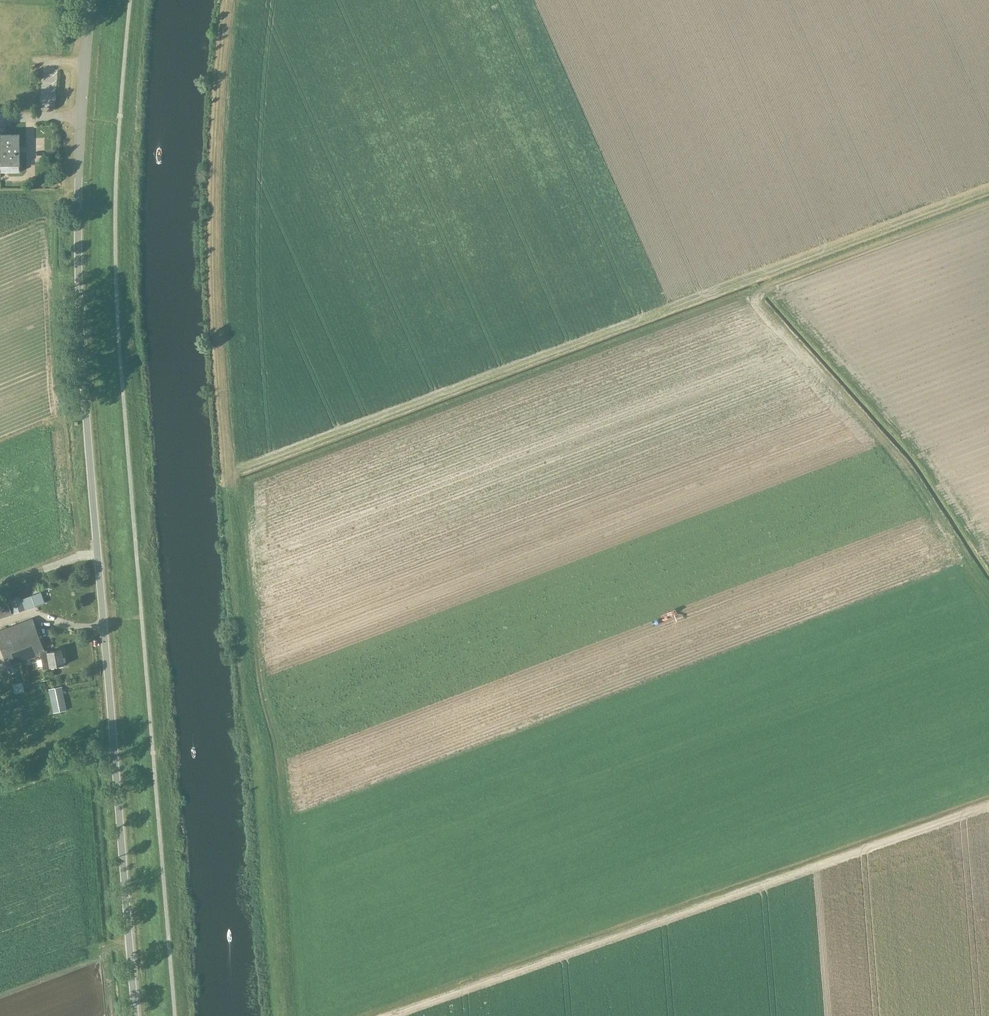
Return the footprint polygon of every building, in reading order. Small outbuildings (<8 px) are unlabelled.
[(20,172),(19,134),(0,135),(0,160),(0,164),(0,173),(20,172)] [(20,596),(9,600),(14,613),(32,607),(31,602),(43,598),(41,592),(21,598),(20,596)] [(0,601),(0,618),(11,614),(6,599),(0,601)] [(8,666),(11,674),(22,671),(20,662),(42,653),(44,667),(50,667),(64,665),(61,649),(45,652),(32,618),(0,630),(0,647),(7,666),(8,666)] [(66,711),(61,687),(49,690),(53,713),(66,711)]
